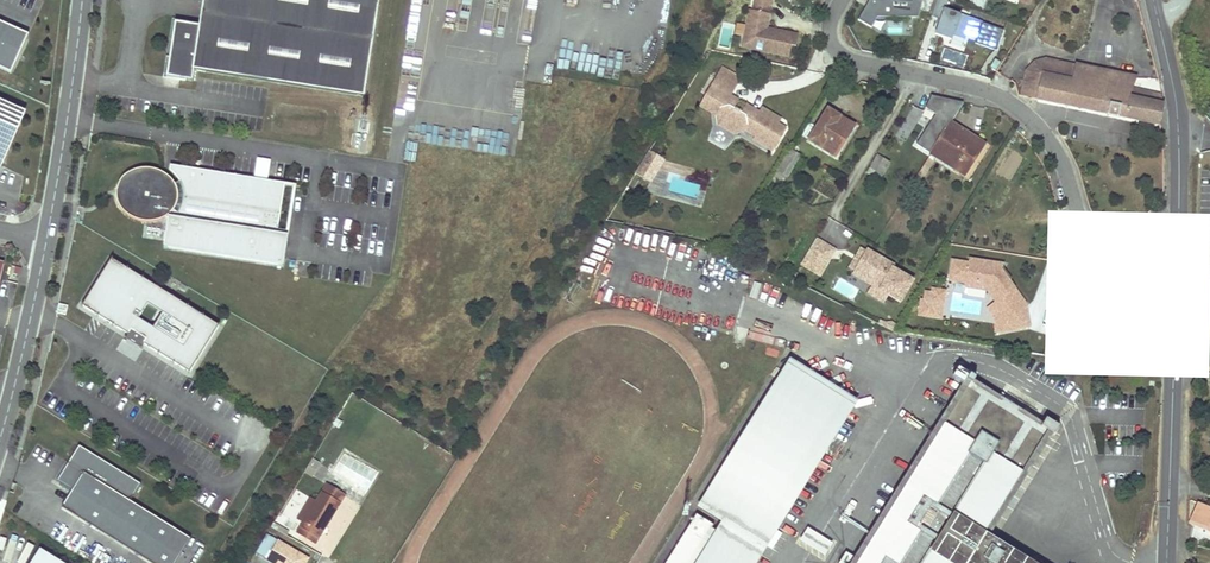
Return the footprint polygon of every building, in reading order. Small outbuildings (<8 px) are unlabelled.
[(379,0),(203,0),(199,26),(175,22),(166,77),(192,81),(194,70),(364,97),(379,0)] [(766,28),(768,21),(764,20),(765,14),(769,14),(769,13),(772,0),(754,0),(752,10),(750,10),(744,38),(762,42),(760,51),(789,57),(791,45),(795,46),(798,35),(766,28)] [(858,18),(871,27),(877,17),(919,17),(922,0),(868,0),(858,18)] [(945,7),(947,1),(945,0),(937,0),(932,15),(939,19),(934,34),(952,40),(953,35),(965,39),(966,34),(976,38),(982,21),(945,7)] [(0,22),(0,25),(25,36),(9,72),(10,73),(27,35),(0,22)] [(9,72),(25,36),(0,25),(0,68),(9,72)] [(718,34),(715,43),(730,47),(732,38),(718,34)] [(760,51),(762,42),(744,38),(742,47),(760,51)] [(1026,70),(1021,97),(1036,100),(1042,75),(1044,68),(1073,74),(1075,65),(1046,59),(1036,62),(1026,70)] [(1132,90),(1134,84),(1137,79),(1075,65),(1073,74),(1071,81),(1066,106),(1128,119),(1159,126),(1163,110),(1164,106),(1129,97),(1132,90)] [(717,76),(735,86),(739,79),(722,68),(717,76)] [(1036,100),(1066,106),(1071,81),(1073,74),(1044,68),(1042,75),(1036,100)] [(738,114),(740,112),(734,109),(733,111),(731,110),(736,102),(728,97),(735,86),(717,76),(706,96),(718,103),(719,110),(716,116),(715,117),(717,125),(734,135),(742,133),(744,130),(755,137),(754,140),(772,151),(784,130),(776,125),(779,120),(761,110),(758,115),(753,112),(751,116),(743,111),(740,116),(738,114)] [(1162,97),(1132,90),(1129,97),(1164,106),(1162,97)] [(718,103),(706,96),(700,106),(716,116),(719,110),(718,103)] [(933,151),(950,123),(963,102),(931,96),(924,108),(933,112),(941,116),(932,131),(931,130),(922,144),(927,148),(933,151)] [(2,167),(27,112),(0,100),(0,166),(2,167)] [(751,116),(753,112),(745,107),(743,111),(751,116)] [(835,156),(844,141),(854,126),(827,110),(809,140),(835,156)] [(950,123),(933,151),(931,155),(964,175),(984,144),(950,123)] [(777,171),(787,177),(800,155),(790,149),(777,171)] [(662,159),(647,150),(642,159),(657,168),(662,159)] [(881,177),(889,163),(877,156),(869,169),(881,177)] [(642,159),(634,171),(649,180),(657,168),(642,159)] [(186,199),(191,169),(170,165),(170,171),(174,174),(180,182),(180,183),(181,185),(182,186),(182,188),(182,189),(183,192),(183,193),(183,195),(183,196),(183,197),(183,198),(186,199)] [(261,232),(264,212),(276,214),(281,183),(191,169),(186,199),(183,198),(183,197),(183,196),(183,195),(183,193),(183,192),(182,189),(182,188),(182,186),(181,185),(180,183),(180,182),(174,185),(174,183),(169,178),(165,174),(161,172),(152,169),(147,168),(141,169),(136,170),(131,172),(127,174),(124,177),(121,179),(119,182),(117,186),(116,192),(116,196),(117,200),(117,203),(120,207),(124,213),(129,216),(133,219),(140,221),(147,222),(152,222),(157,221),(165,218),(168,218),(163,248),(283,266),(287,236),(273,233),(261,232)] [(879,180),(881,177),(869,169),(866,173),(879,180)] [(777,180),(783,184),(787,177),(777,171),(760,198),(764,201),(777,180)] [(276,214),(264,212),(261,232),(273,233),(276,214)] [(824,267),(834,250),(816,239),(801,264),(814,273),(819,264),(824,267)] [(861,249),(849,268),(854,271),(859,263),(862,264),(864,261),(861,260),(866,252),(861,249)] [(904,275),(893,268),(894,266),(867,250),(866,252),(861,260),(864,261),(862,264),(859,263),(854,271),(853,275),(872,286),(888,295),(900,303),(909,288),(900,283),(904,275)] [(218,326),(111,259),(82,306),(94,314),(127,335),(128,335),(131,331),(144,340),(142,344),(143,344),(189,373),(218,326)] [(1005,283),(999,273),(1002,267),(1003,266),(969,260),(969,264),(952,262),(949,281),(966,283),(965,287),(988,291),(995,302),(1003,313),(1005,324),(995,326),(997,332),(1028,326),(1025,305),(1008,282),(1008,281),(1005,283)] [(819,276),(824,267),(819,264),(814,273),(819,276)] [(1011,280),(1002,267),(999,273),(1005,283),(1008,281),(1008,282),(1011,280)] [(909,288),(913,280),(904,275),(900,283),(909,288)] [(888,295),(872,286),(867,293),(884,303),(888,295)] [(943,302),(944,292),(932,290),(931,300),(943,302)] [(940,318),(943,302),(931,300),(928,316),(940,318)] [(995,302),(987,308),(994,317),(995,326),(1005,324),(1003,313),(995,302)] [(885,323),(883,326),(893,332),(897,326),(891,322),(885,323)] [(127,335),(125,339),(140,349),(143,344),(142,344),(144,340),(131,331),(128,335),(127,335)] [(752,361),(756,342),(749,341),(745,359),(752,361)] [(773,363),(776,349),(769,347),(765,361),(773,363)] [(852,401),(791,362),(702,502),(721,514),(723,511),(731,516),(733,521),(762,539),(763,536),(770,540),(779,526),(776,524),(852,401)] [(906,487),(984,534),(1047,432),(1053,436),(1058,428),(1044,420),(1041,424),(974,382),(975,380),(957,370),(951,379),(958,384),(961,379),(970,385),(906,487)] [(129,501),(140,484),(78,445),(68,461),(56,480),(72,490),(61,507),(65,509),(123,546),(151,562),(174,562),(189,538),(129,501)] [(311,458),(303,471),(311,475),(319,463),(311,458)] [(311,533),(318,537),(344,495),(326,485),(316,501),(304,522),(298,531),(307,538),(311,533)] [(906,487),(859,562),(966,562),(976,547),(984,534),(906,487)] [(304,522),(316,501),(310,497),(297,518),(304,522)] [(1190,523),(1209,532),(1209,509),(1198,503),(1190,523)] [(697,516),(667,562),(752,562),(758,553),(725,533),(722,536),(712,530),(714,526),(697,516)] [(289,530),(273,521),(271,525),(286,534),(289,530)] [(833,545),(808,530),(801,542),(825,558),(833,545)] [(315,542),(318,537),(311,533),(307,538),(315,542)] [(307,559),(265,534),(259,544),(254,553),(271,562),(304,562),(307,559)] [(988,555),(996,542),(984,534),(976,547),(988,555)] [(996,542),(988,555),(976,547),(966,562),(1030,562),(996,542)] [(40,550),(32,562),(61,562),(40,550)]
